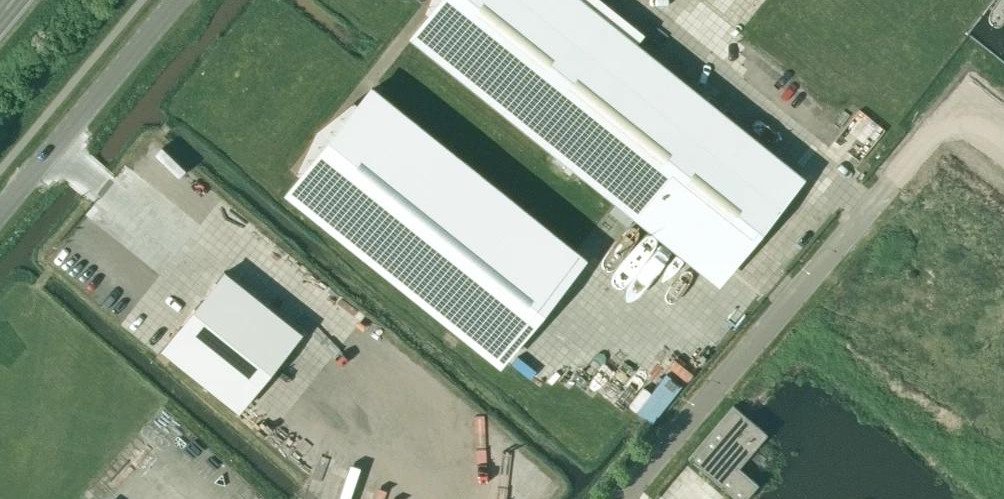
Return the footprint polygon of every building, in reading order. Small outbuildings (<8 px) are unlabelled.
[(580,0),(441,0),(410,38),(715,282),(800,176),(580,0)] [(971,67),(1003,94),(1003,26),(971,67)] [(371,88),(286,194),(497,364),(582,257),(371,88)] [(224,272),(223,272),(160,350),(236,411),(299,333),(299,332),(292,341),(217,281),(224,272)] [(742,413),(733,405),(687,458),(735,498),(745,498),(757,484),(738,467),(766,434),(742,413)]
